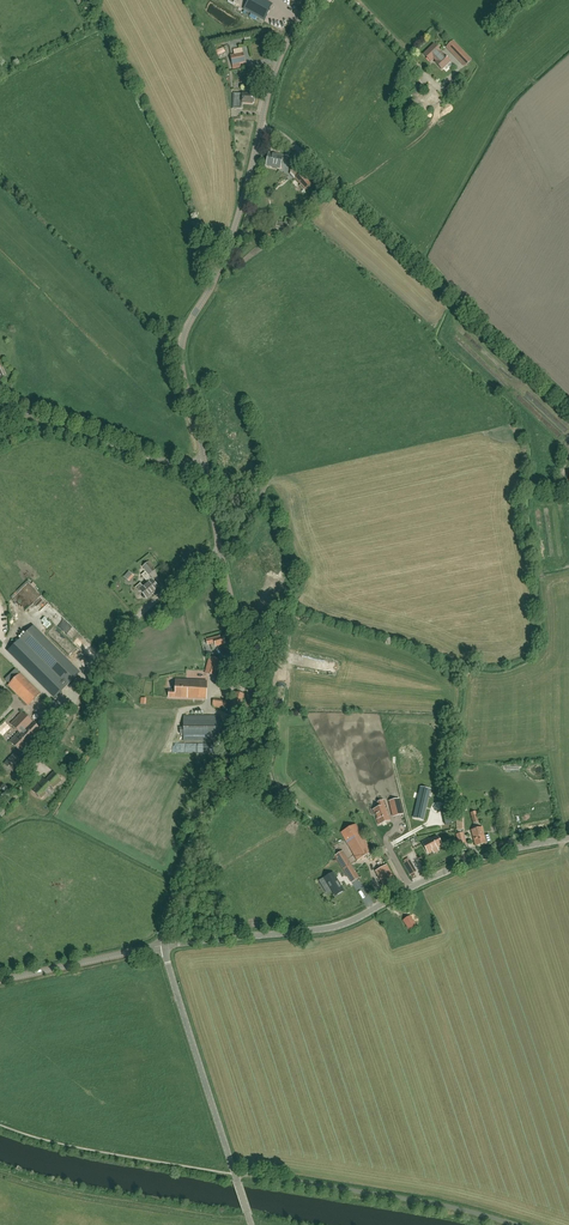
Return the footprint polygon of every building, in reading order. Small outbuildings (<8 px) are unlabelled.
[(244,9),(264,20),(264,21),(270,10),(253,0),(248,0),(243,9),(244,9)] [(471,60),(454,43),(453,42),(447,47),(449,48),(465,65),(471,60)] [(433,59),(436,62),(435,63),(442,70),(450,62),(444,55),(443,55),(440,52),(434,45),(423,55),(430,62),(433,59)] [(225,53),(223,48),(213,52),(215,57),(225,53)] [(245,63),(244,57),(243,54),(230,56),(233,69),(240,67),(240,64),(245,63)] [(451,85),(445,90),(449,94),(454,89),(451,85)] [(233,93),(233,109),(241,109),(242,108),(242,103),(253,104),(253,103),(254,102),(254,99),(254,98),(253,98),(253,95),(248,95),(248,94),(243,94),(233,93)] [(283,156),(269,153),(266,166),(280,169),(283,156)] [(311,184),(307,180),(301,173),(295,166),(290,170),(297,177),(295,179),(301,185),(300,186),(303,191),(305,189),(305,190),(311,184)] [(156,570),(149,562),(143,567),(150,575),(156,570)] [(129,572),(124,577),(128,580),(133,575),(129,572)] [(146,584),(153,593),(159,588),(151,579),(145,572),(141,575),(148,583),(146,584)] [(26,580),(10,595),(19,605),(25,600),(28,603),(32,599),(34,601),(40,595),(26,580)] [(153,593),(146,584),(143,587),(140,583),(135,588),(139,592),(141,591),(144,595),(143,596),(143,597),(144,598),(145,598),(146,598),(147,598),(153,593)] [(27,615),(32,610),(28,606),(23,611),(27,615)] [(274,645),(283,629),(275,624),(266,641),(274,645)] [(33,625),(8,650),(55,696),(79,671),(33,625)] [(212,647),(225,644),(224,637),(220,638),(220,636),(206,639),(208,645),(211,644),(212,647)] [(206,673),(216,676),(220,659),(210,657),(206,673)] [(29,706),(41,693),(21,673),(8,685),(29,706)] [(169,690),(168,697),(206,699),(207,681),(176,679),(176,691),(169,690)] [(234,692),(229,713),(241,716),(246,695),(234,692)] [(11,724),(20,733),(10,742),(18,750),(5,764),(13,771),(22,762),(18,758),(44,733),(23,712),(11,724)] [(184,716),(184,728),(180,728),(180,735),(184,735),(184,740),(220,741),(220,716),(184,716)] [(62,780),(58,777),(54,773),(49,778),(46,781),(43,778),(32,790),(40,798),(46,793),(45,792),(50,786),(52,788),(62,780)] [(286,797),(291,794),(287,787),(282,790),(286,797)] [(419,798),(414,818),(422,820),(429,790),(421,788),(419,794),(419,798)] [(399,799),(391,801),(393,809),(395,816),(395,817),(395,816),(400,815),(403,814),(399,799)] [(376,815),(378,819),(377,819),(379,825),(383,823),(386,822),(390,820),(385,806),(386,806),(384,800),(378,802),(380,807),(374,810),(376,815)] [(447,806),(441,807),(445,825),(452,824),(447,806)] [(474,824),(479,822),(477,814),(471,816),(474,824)] [(465,830),(464,816),(456,816),(457,830),(465,830)] [(372,853),(356,824),(342,832),(357,861),(372,853)] [(486,843),(482,827),(472,830),(476,846),(486,843)] [(467,848),(463,833),(457,835),(460,849),(467,848)] [(429,839),(422,843),(428,853),(432,851),(433,850),(436,849),(437,848),(442,846),(437,836),(431,839),(429,840),(429,839)] [(354,871),(345,856),(338,861),(339,863),(347,875),(352,883),(359,878),(354,871)] [(378,870),(375,872),(384,887),(387,886),(395,881),(386,866),(378,870)] [(413,866),(407,869),(410,875),(416,872),(413,866)] [(335,896),(343,891),(332,873),(324,878),(330,887),(335,896)] [(403,920),(410,930),(417,926),(410,916),(403,920)]
